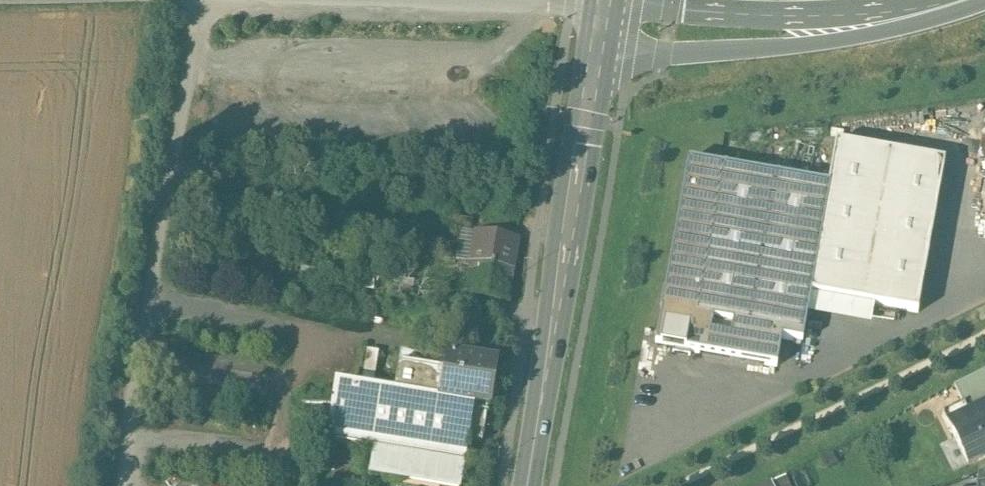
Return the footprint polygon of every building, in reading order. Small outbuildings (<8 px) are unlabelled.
[(943,164),(836,145),(828,187),(830,187),(811,294),(875,306),(916,313),(943,164)] [(828,187),(688,162),(655,347),(673,351),(672,354),(690,357),(690,354),(776,369),(781,341),(802,344),(807,317),(811,294),(830,187),(828,187)] [(472,220),(449,216),(447,228),(470,232),(472,220)] [(516,239),(476,233),(471,264),(511,270),(516,239)] [(511,270),(471,264),(466,294),(506,301),(511,270)] [(807,317),(871,328),(875,306),(811,294),(807,317)] [(400,352),(393,396),(336,387),(333,407),(302,407),(302,409),(304,409),(304,421),(302,421),(302,423),(330,423),(327,442),(374,450),(370,478),(417,485),(459,485),(466,441),(481,443),(487,407),(488,407),(495,366),(446,358),(445,360),(400,352)] [(984,410),(984,372),(954,388),(963,406),(969,418),(984,410)] [(949,428),(969,418),(963,406),(942,416),(949,428)] [(984,458),(984,410),(969,418),(949,428),(968,467),(984,458)] [(771,483),(772,485),(789,485),(785,476),(771,483)]
